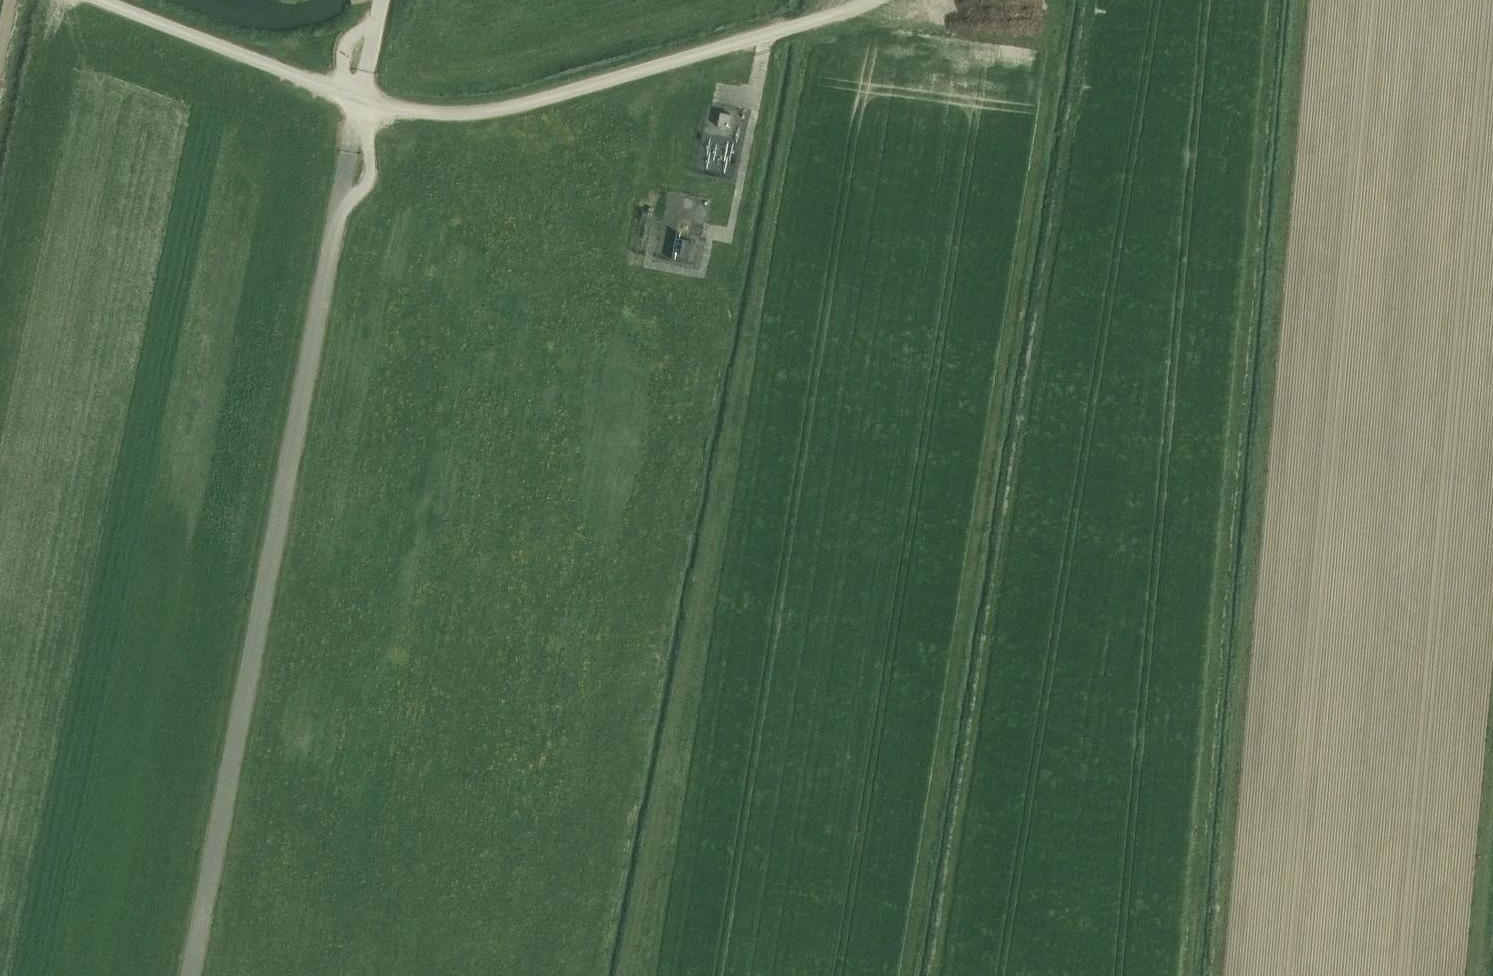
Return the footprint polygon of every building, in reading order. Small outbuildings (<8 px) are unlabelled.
[(722,111),(719,125),(731,127),(733,113),(722,111)]
